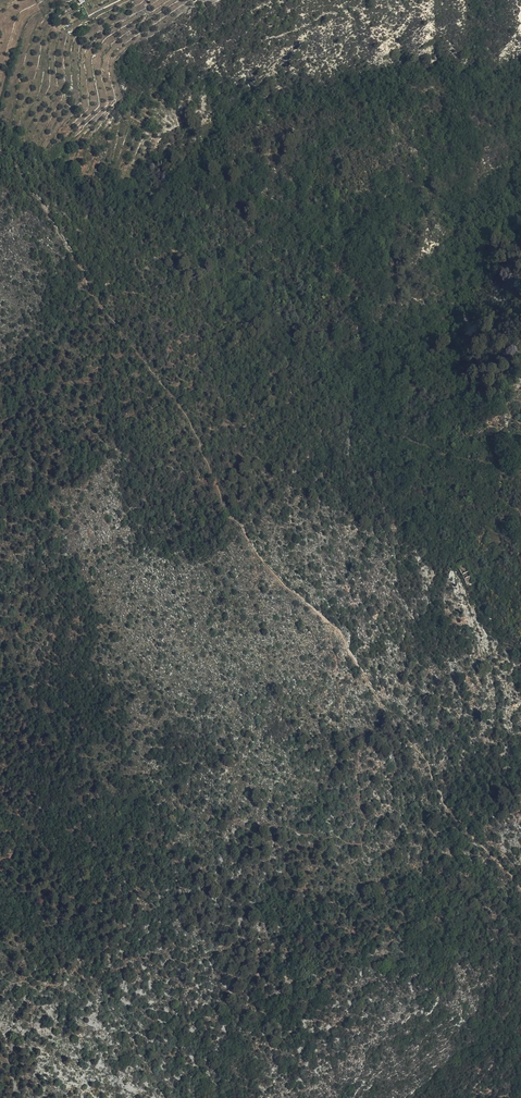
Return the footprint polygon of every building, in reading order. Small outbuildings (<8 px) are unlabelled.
[(458,564),(466,585),(474,582),(465,561),(458,564)]
